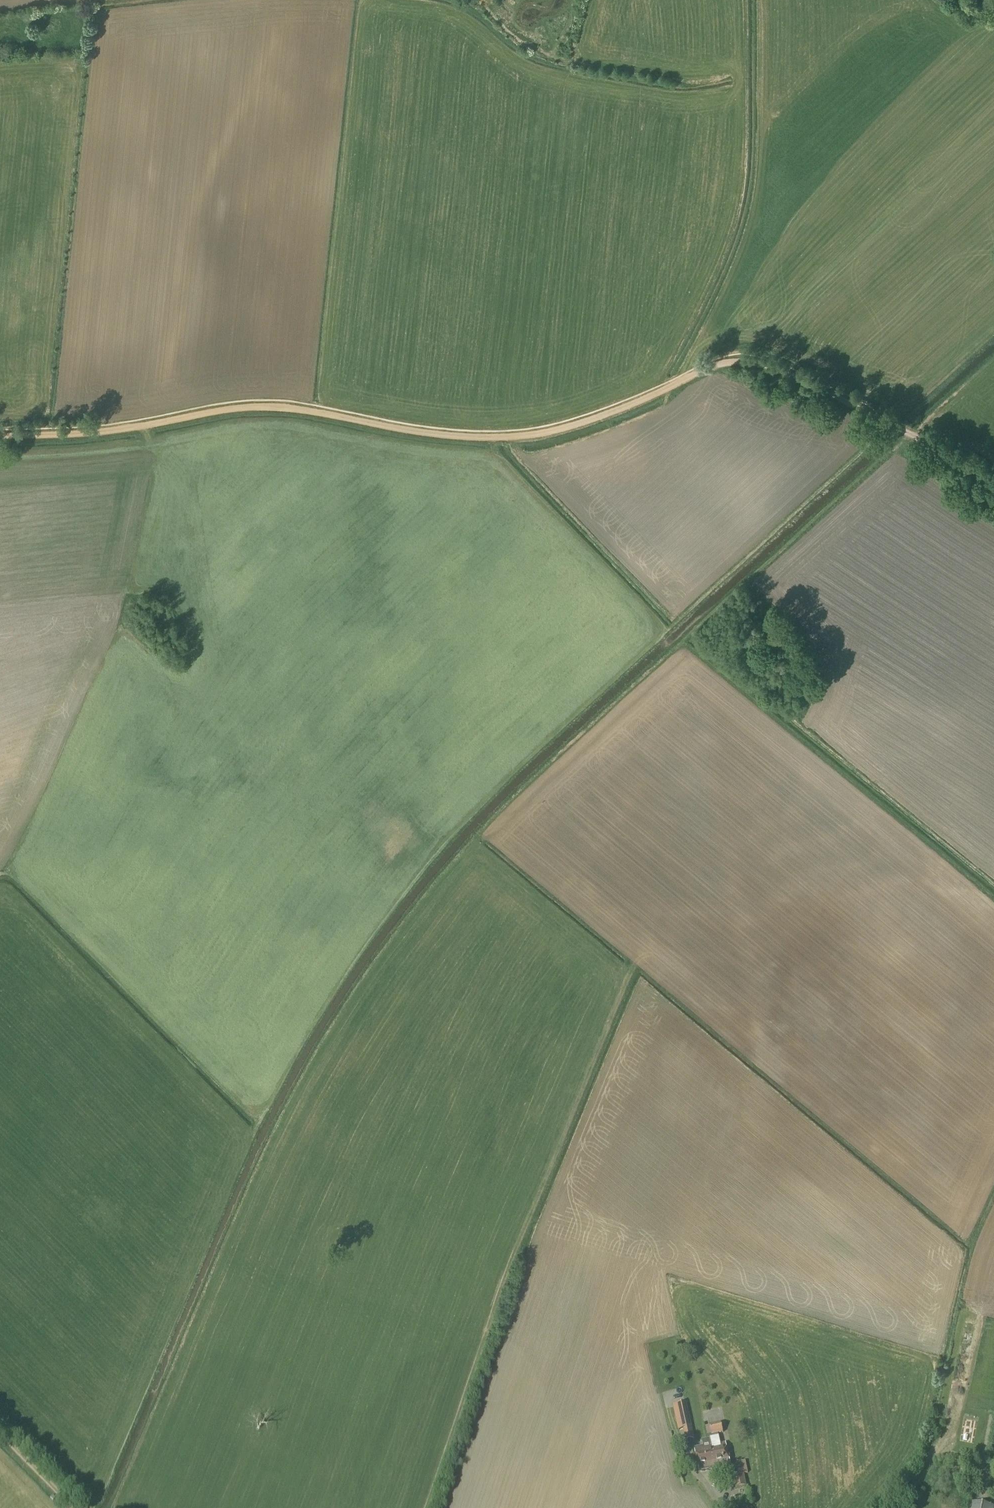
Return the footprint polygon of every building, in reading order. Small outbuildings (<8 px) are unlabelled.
[(694,1436),(686,1402),(672,1405),(678,1431),(683,1429),(686,1441),(693,1439),(693,1437),(694,1436)] [(706,1436),(707,1436),(723,1433),(721,1422),(709,1425),(704,1426),(706,1436)] [(711,1458),(714,1468),(730,1464),(726,1443),(721,1444),(720,1436),(709,1438),(710,1446),(711,1446),(713,1457),(711,1458)] [(711,1446),(710,1446),(705,1448),(704,1446),(695,1448),(700,1471),(714,1468),(711,1458),(713,1457),(711,1446)] [(747,1473),(745,1461),(735,1463),(738,1475),(732,1476),(735,1488),(747,1486),(744,1474),(747,1473)]
